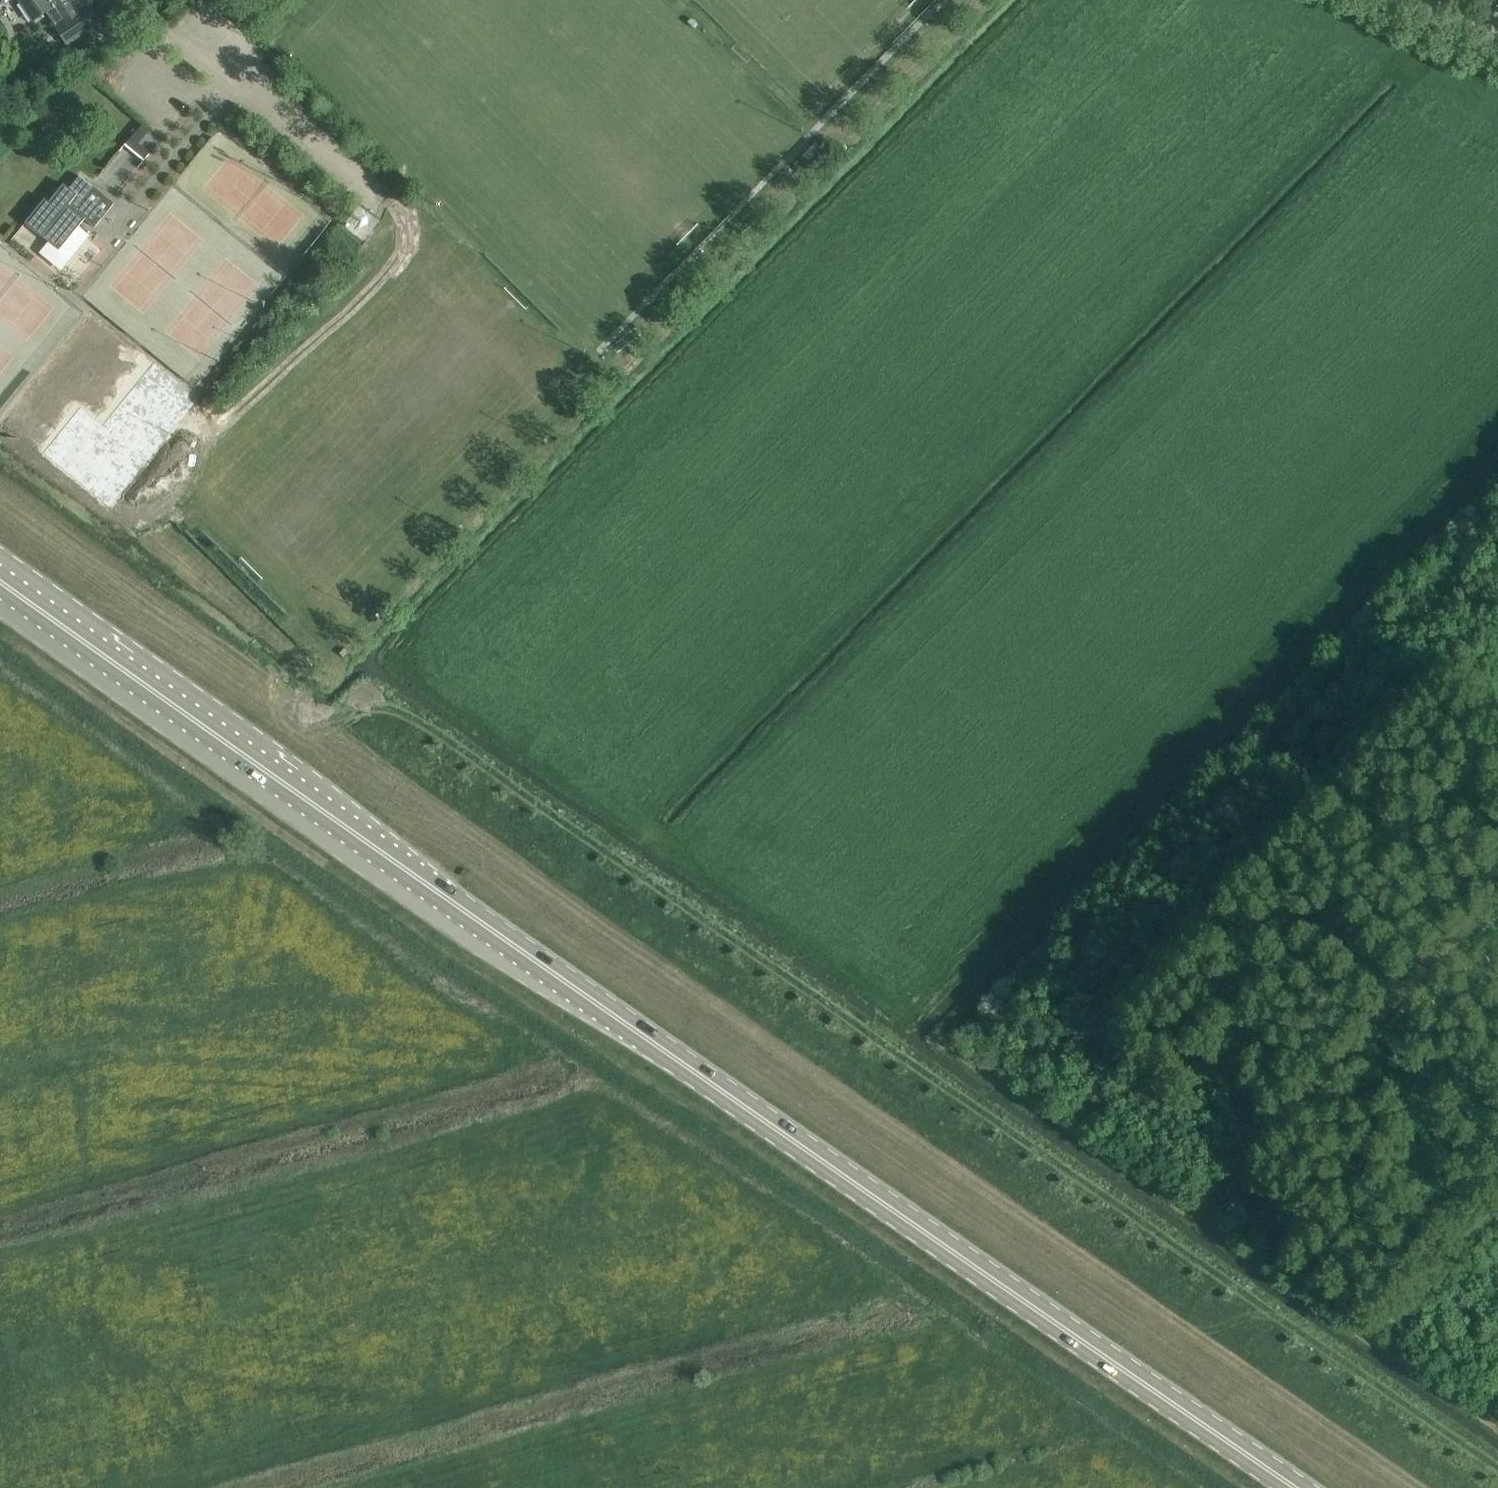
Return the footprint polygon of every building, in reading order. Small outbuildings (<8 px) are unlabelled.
[(48,3),(46,0),(21,0),(34,20),(46,11),(56,26),(54,27),(67,47),(101,24),(86,2),(74,11),(67,0),(53,0),(48,3)] [(71,51),(57,63),(67,74),(81,62),(71,51)] [(136,125),(111,165),(118,170),(124,161),(137,170),(157,138),(136,125)] [(44,199),(25,222),(59,250),(85,218),(95,227),(114,203),(79,174),(68,187),(64,183),(48,202),(44,199)]
